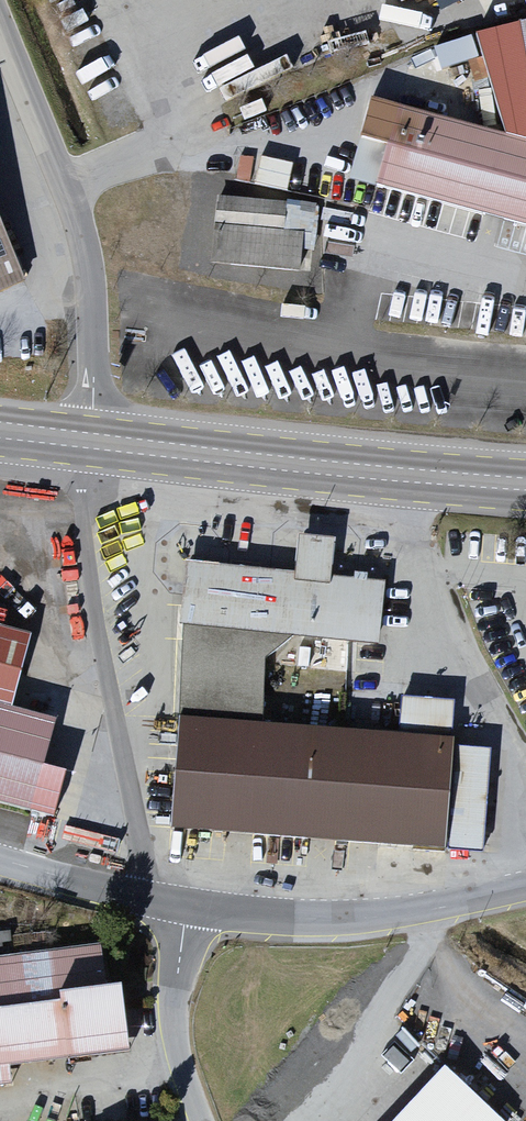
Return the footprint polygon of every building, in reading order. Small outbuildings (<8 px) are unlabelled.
[(483,7),(480,0),(431,0),(440,24),(483,7)] [(476,32),(507,135),(525,140),(525,24),(476,32)] [(261,183),(292,187),(295,163),(263,159),(261,183)] [(288,198),(211,195),(208,266),(301,270),(302,228),(288,198)] [(0,205),(0,288),(29,277),(0,205)] [(341,539),(303,535),(299,571),(192,560),(186,621),(383,641),(388,583),(337,578),(341,539)] [(38,635),(0,624),(0,798),(61,816),(74,770),(48,763),(61,718),(17,705),(38,635)] [(404,728),(185,716),(179,831),(487,847),(493,744),(455,742),(457,697),(405,694),(404,728)] [(0,957),(0,1062),(126,1043),(111,940),(0,957)] [(451,1065),(399,1120),(510,1120),(511,1120),(451,1065)]
